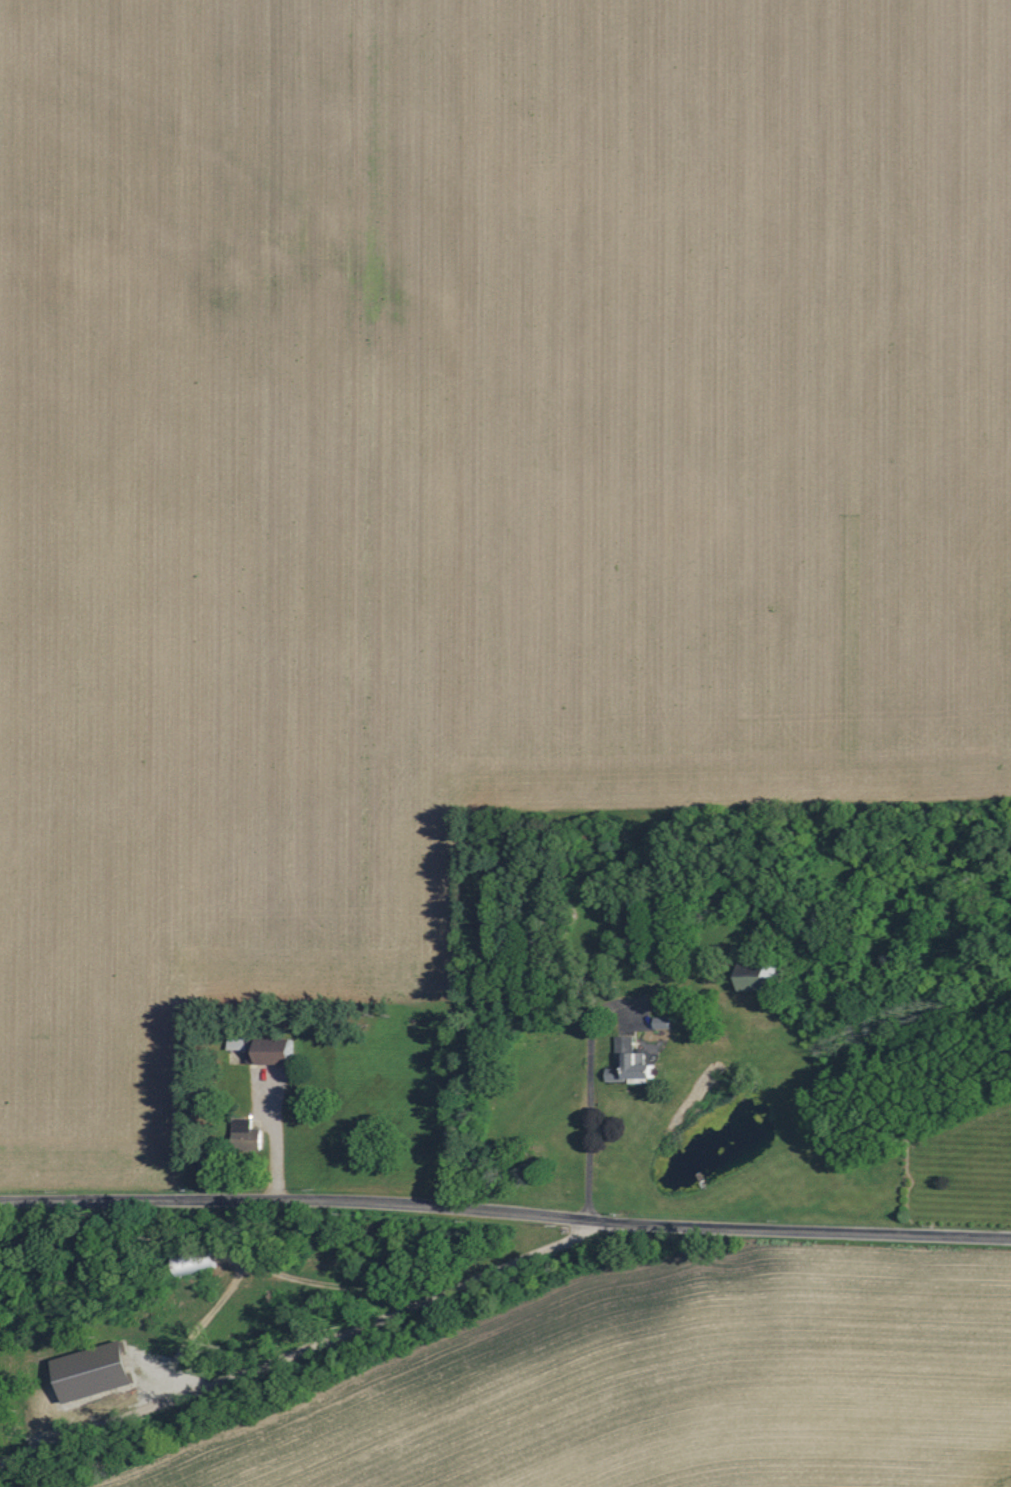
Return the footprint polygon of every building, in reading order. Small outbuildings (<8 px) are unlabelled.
[(656,1080),(656,1065),(647,1065),(647,1053),(635,1053),(635,1037),(618,1037),(618,1068),(608,1068),(608,1080),(656,1080)] [(228,1050),(247,1050),(247,1039),(228,1039),(228,1050)] [(294,1065),(295,1040),(248,1039),(248,1064),(294,1065)] [(262,1128),(252,1128),(252,1120),(235,1120),(236,1148),(262,1147),(262,1128)] [(210,1270),(209,1255),(174,1257),(175,1272),(210,1270)] [(65,1404),(135,1385),(123,1342),(54,1360),(65,1404)]
